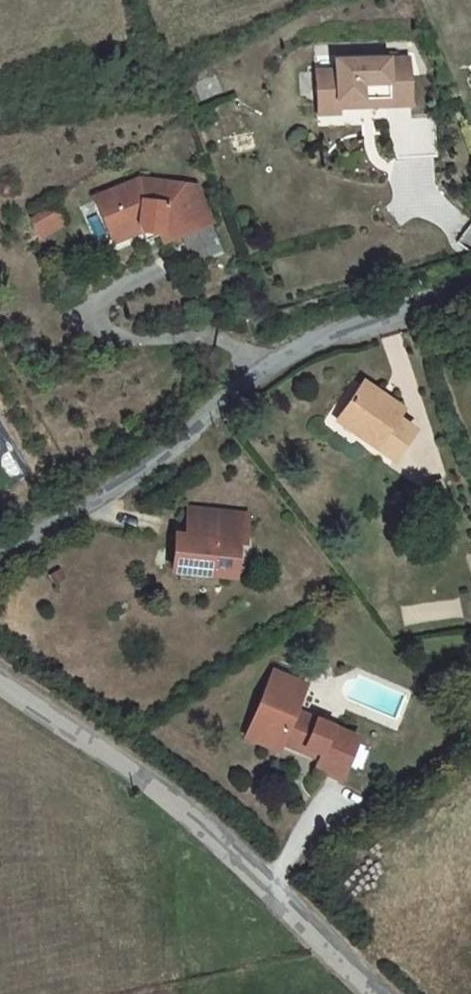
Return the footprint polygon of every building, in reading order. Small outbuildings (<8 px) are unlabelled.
[(309,87),(335,85),(336,93),(405,89),(401,41),(332,45),(332,55),(308,56),(309,87)] [(335,85),(309,87),(310,110),(337,108),(336,93),(335,85)] [(167,225),(194,210),(179,180),(120,189),(88,205),(103,235),(117,228),(132,223),(146,222),(152,233),(167,225)] [(41,240),(68,227),(57,205),(30,219),(41,240)] [(194,210),(167,225),(182,255),(209,242),(194,210)] [(401,465),(424,431),(404,417),(411,407),(367,377),(335,422),(401,465)] [(187,509),(184,533),(170,531),(166,570),(233,578),(237,541),(245,541),(246,517),(187,509)] [(344,778),(363,734),(301,708),(308,689),(298,684),(301,677),(279,668),(252,734),(284,748),(287,741),(310,750),(313,743),(329,749),(320,769),(344,778)]
